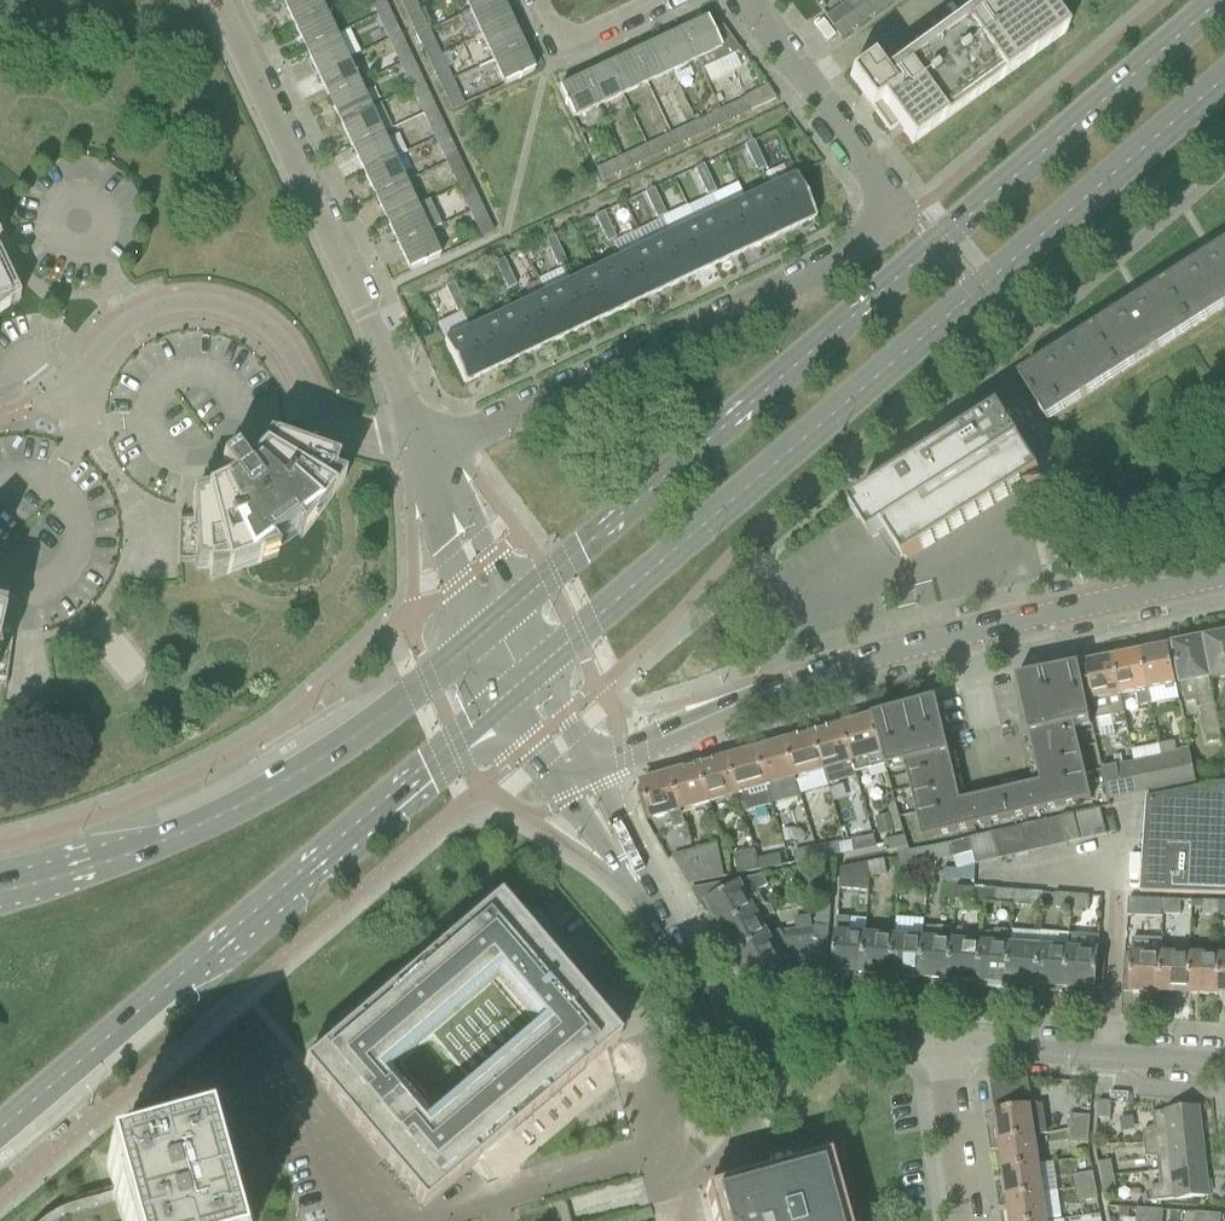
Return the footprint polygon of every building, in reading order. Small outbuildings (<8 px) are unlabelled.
[(293,24),(323,10),(318,0),(282,0),(293,24)] [(376,15),(387,9),(383,0),(369,0),(376,15)] [(404,11),(415,5),(413,0),(399,0),(404,11)] [(469,10),(490,0),(464,0),(469,10)] [(481,35),(510,21),(500,0),(490,0),(469,10),(481,35)] [(846,1),(854,12),(855,11),(865,4),(863,0),(848,0),(846,1)] [(1042,0),(1014,0),(891,89),(887,83),(871,61),(848,77),(849,78),(888,132),(897,126),(911,145),(1065,33),(1042,0)] [(855,11),(863,21),(884,5),(881,0),(870,0),(865,4),(855,11)] [(863,21),(855,11),(854,12),(846,1),(824,17),(839,38),(863,21)] [(415,5),(404,11),(416,35),(427,30),(416,7),(415,5)] [(387,9),(376,15),(384,32),(388,40),(399,35),(395,27),(393,21),(391,16),(387,9)] [(293,24),(305,48),(334,35),(323,10),(293,24)] [(706,19),(681,31),(694,60),(700,70),(740,51),(721,25),(711,30),(706,19)] [(481,35),(493,60),(522,46),(510,21),(481,35)] [(681,31),(656,42),(670,72),(694,60),(681,31)] [(305,48),(317,74),(346,61),(334,35),(305,48)] [(399,35),(388,40),(391,48),(396,58),(408,53),(405,47),(403,43),(399,35)] [(431,37),(419,42),(421,47),(427,60),(439,55),(431,37)] [(656,42),(632,54),(646,83),(670,72),(656,42)] [(522,46),(493,60),(504,85),(534,71),(522,46)] [(632,54),(607,65),(621,95),(646,83),(632,54)] [(439,55),(427,60),(436,78),(447,72),(439,55)] [(317,74),(328,98),(358,84),(346,61),(317,74)] [(607,65),(583,77),(597,106),(621,95),(607,65)] [(414,66),(402,71),(411,89),(422,84),(416,71),(414,66)] [(583,77),(558,89),(568,111),(572,118),(576,116),(597,106),(583,77)] [(451,80),(439,85),(451,110),(463,105),(451,80)] [(328,98),(340,122),(369,109),(358,84),(328,98)] [(422,84),(411,89),(419,107),(431,102),(428,97),(422,84)] [(743,100),(726,108),(731,119),(749,111),(743,100)] [(422,114),(436,143),(448,138),(434,108),(422,114)] [(340,122),(351,147),(381,134),(369,109),(340,122)] [(711,115),(694,123),(700,134),(717,126),(711,115)] [(694,123),(670,134),(675,146),(700,134),(694,123)] [(351,147),(365,177),(395,163),(381,134),(351,147)] [(670,134),(645,146),(651,157),(675,146),(670,134)] [(436,143),(445,163),(457,157),(448,138),(436,143)] [(753,142),(744,146),(750,160),(759,155),(753,142)] [(645,146),(629,154),(635,165),(651,157),(645,146)] [(759,155),(750,160),(756,173),(765,169),(759,155)] [(626,169),(621,157),(595,170),(601,181),(626,169)] [(365,177),(374,196),(404,182),(395,163),(365,177)] [(461,166),(449,171),(456,186),(468,181),(461,166)] [(709,179),(703,166),(694,170),(700,183),(709,179)] [(770,188),(790,230),(815,218),(795,176),(770,188)] [(709,179),(700,183),(706,196),(715,192),(709,179)] [(456,186),(468,212),(480,206),(468,181),(456,186)] [(374,196),(385,220),(415,206),(404,182),(374,196)] [(737,184),(712,196),(720,211),(740,254),(765,242),(745,200),(737,184)] [(770,188),(745,200),(765,242),(790,230),(770,188)] [(653,189),(644,193),(648,202),(650,206),(659,202),(653,189)] [(415,206),(386,220),(398,245),(427,231),(440,225),(428,201),(416,207),(415,206)] [(659,202),(650,206),(657,220),(665,216),(659,202)] [(720,211),(694,223),(714,265),(740,254),(720,211)] [(603,213),(594,217),(600,230),(609,226),(603,213)] [(484,215),(472,220),(480,237),(492,232),(486,219),(484,215)] [(694,223),(669,235),(689,277),(714,265),(694,223)] [(609,226),(600,230),(607,243),(615,239),(609,226)] [(648,226),(612,244),(617,255),(653,237),(648,226)] [(427,231),(398,245),(410,271),(439,257),(427,231)] [(669,235),(644,247),(664,289),(689,277),(669,235)] [(553,236),(545,240),(551,253),(559,249),(553,236)] [(644,247),(619,259),(639,301),(664,289),(644,247)] [(1166,285),(1194,329),(1224,309),(1224,247),(1166,285)] [(559,249),(551,253),(557,267),(565,263),(559,249)] [(19,299),(0,259),(0,313),(19,299)] [(619,259),(594,271),(614,313),(639,301),(619,259)] [(503,260),(494,264),(501,277),(509,273),(503,260)] [(594,271),(569,282),(589,325),(614,313),(594,271)] [(509,273),(501,277),(507,290),(515,286),(509,273)] [(569,282),(544,294),(564,337),(589,325),(569,282)] [(453,283),(444,288),(450,301),(460,296),(453,283)] [(1166,285),(1092,332),(1120,375),(1194,329),(1166,285)] [(544,294),(519,306),(539,348),(564,337),(544,294)] [(460,296),(450,301),(457,314),(466,310),(460,296)] [(519,306),(493,318),(513,360),(539,348),(519,306)] [(493,318),(468,330),(488,372),(513,360),(493,318)] [(468,330),(443,342),(463,384),(488,372),(468,330)] [(1120,375),(1092,332),(1019,379),(1047,422),(1120,375)] [(864,499),(850,509),(870,541),(885,532),(904,562),(1040,475),(1007,425),(1000,413),(903,474),(864,499)] [(223,474),(203,489),(207,495),(205,495),(206,499),(192,503),(191,503),(192,518),(180,519),(180,516),(178,516),(177,567),(178,567),(178,563),(194,563),(195,570),(208,569),(224,569),(225,576),(260,563),(257,556),(269,547),(294,529),(305,521),(311,525),(333,496),(327,492),(337,464),(274,442),(273,442),(266,455),(262,453),(260,456),(251,466),(248,468),(254,473),(247,478),(243,473),(233,459),(219,469),(223,474)] [(3,686),(3,689),(5,689),(13,627),(11,627),(11,630),(2,628),(3,623),(2,622),(0,621),(0,685),(3,686)] [(1206,640),(1210,663),(1213,679),(1224,677),(1224,636),(1206,640)] [(1201,641),(1172,646),(1177,670),(1180,686),(1181,686),(1185,703),(1195,701),(1196,703),(1197,709),(1199,708),(1206,740),(1220,737),(1214,705),(1209,683),(1206,664),(1201,641)] [(1167,647),(1139,653),(1147,692),(1175,687),(1167,647)] [(1139,653),(1112,658),(1120,696),(1135,693),(1138,707),(1150,705),(1147,692),(1139,653)] [(1120,696),(1112,658),(1084,664),(1097,731),(1126,725),(1120,696)] [(1015,678),(1033,754),(1078,744),(1074,725),(1090,722),(1079,666),(1015,678)] [(883,755),(887,769),(904,765),(910,789),(955,778),(936,699),(872,717),(872,718),(870,718),(881,756),(883,755)] [(870,718),(841,726),(855,774),(886,766),(883,755),(881,756),(870,718)] [(841,726),(813,735),(824,772),(827,786),(856,778),(855,774),(841,726)] [(813,735),(784,743),(795,780),(823,772),(813,735)] [(784,743),(756,751),(766,788),(795,780),(784,743)] [(1029,814),(1091,799),(1078,744),(1033,754),(1040,783),(1023,787),(1029,814)] [(756,751),(727,759),(738,796),(743,814),(772,806),(766,788),(756,751)] [(1166,787),(1195,782),(1189,753),(1179,755),(1180,757),(1161,761),(1166,787)] [(727,759),(699,767),(709,804),(738,796),(727,759)] [(1161,761),(1135,767),(1139,788),(1147,786),(1148,791),(1166,787),(1161,761)] [(1135,767),(1117,770),(1116,766),(1101,769),(1108,800),(1125,796),(1138,788),(1139,788),(1135,767)] [(699,767),(670,775),(681,812),(709,804),(699,767)] [(643,792),(638,793),(645,820),(651,818),(651,821),(669,816),(673,830),(685,827),(681,812),(670,775),(641,784),(643,792)] [(910,789),(922,839),(1029,814),(1023,787),(960,802),(955,778),(910,789)] [(1147,799),(1140,892),(1224,895),(1224,783),(1147,799)] [(890,814),(874,818),(879,835),(902,828),(894,801),(888,809),(890,814)] [(1100,809),(1086,812),(1092,838),(1106,835),(1100,809)] [(1086,812),(1073,815),(1079,841),(1092,838),(1086,812)] [(1073,815),(1060,818),(1066,844),(1079,841),(1073,815)] [(1060,818),(1047,821),(1053,847),(1066,844),(1060,818)] [(1047,821),(1034,824),(1040,850),(1053,847),(1047,821)] [(1034,824),(1021,827),(1027,853),(1040,850),(1034,824)] [(1021,827),(1008,830),(1014,856),(1027,853),(1021,827)] [(791,830),(783,832),(785,843),(793,841),(791,830)] [(1008,830),(995,833),(1001,859),(1014,856),(1008,830)] [(995,833),(982,836),(988,862),(1001,859),(995,833)] [(988,862),(982,836),(969,839),(972,853),(975,865),(988,862)] [(883,842),(886,853),(905,849),(903,838),(883,842)] [(850,844),(852,854),(875,850),(873,839),(850,844)] [(969,839),(949,844),(953,859),(972,853),(969,839)] [(940,845),(926,848),(929,863),(943,861),(940,847),(940,845)] [(718,846),(692,853),(697,868),(721,861),(718,846)] [(837,846),(815,850),(817,860),(828,858),(839,856),(837,846)] [(926,848),(897,854),(898,858),(900,869),(929,863),(926,848)] [(815,850),(793,854),(795,864),(817,860),(815,850)] [(754,854),(734,858),(737,875),(758,872),(756,863),(756,861),(754,854)] [(780,856),(756,861),(756,863),(758,872),(782,867),(780,856)] [(721,861),(681,872),(688,885),(724,878),(721,861)] [(884,861),(866,864),(869,878),(886,874),(884,861)] [(869,878),(866,864),(840,869),(839,883),(839,889),(868,891),(869,878)] [(719,929),(720,930),(764,906),(755,890),(767,884),(762,877),(690,890),(700,909),(707,906),(711,914),(708,916),(716,931),(719,929)] [(954,902),(973,903),(974,889),(955,888),(954,902)] [(995,904),(1013,905),(1013,892),(996,891),(995,904)] [(1013,892),(1013,905),(1031,907),(1031,893),(1013,892)] [(1053,908),(1070,909),(1071,896),(1054,895),(1053,908)] [(1071,896),(1070,909),(1088,911),(1089,897),(1071,896)] [(619,1040),(498,899),(302,1067),(422,1208),(497,1144),(599,1057),(619,1040)] [(1145,899),(1144,914),(1162,914),(1162,900),(1145,899)] [(1162,900),(1162,914),(1180,915),(1180,900),(1162,900)] [(1192,902),(1192,909),(1202,909),(1202,917),(1220,917),(1220,902),(1192,902)] [(764,906),(720,930),(734,955),(768,936),(766,933),(763,928),(760,922),(773,916),(767,906),(764,906)] [(816,909),(815,927),(829,928),(830,910),(816,909)] [(810,917),(794,919),(795,930),(812,928),(810,917)] [(837,918),(835,934),(833,973),(863,975),(865,936),(848,935),(849,919),(837,918)] [(776,932),(734,955),(739,964),(736,966),(743,980),(746,978),(748,981),(781,963),(785,970),(799,962),(808,965),(809,961),(827,962),(829,928),(815,927),(812,928),(795,930),(776,932)] [(921,979),(949,981),(953,934),(953,930),(924,928),(923,940),(921,979)] [(982,936),(978,983),(990,984),(991,988),(1003,989),(1005,985),(1007,985),(1010,946),(1010,938),(1007,931),(995,930),(990,937),(982,936)] [(949,981),(978,983),(981,936),(953,934),(949,981)] [(863,975),(892,977),(894,938),(865,936),(863,975)] [(892,977),(921,979),(923,940),(894,938),(892,977)] [(1124,954),(1122,993),(1130,994),(1160,994),(1161,955),(1161,941),(1131,940),(1131,954),(1124,954)] [(1007,985),(1036,987),(1039,948),(1010,946),(1007,985)] [(1064,989),(1065,989),(1068,950),(1039,948),(1036,987),(1048,988),(1049,993),(1061,994),(1064,989)] [(1102,991),(1104,953),(1068,950),(1065,989),(1076,990),(1078,995),(1090,996),(1093,991),(1095,991),(1095,990),(1102,991)] [(1188,995),(1189,995),(1190,956),(1161,955),(1160,994),(1171,995),(1173,1001),(1185,1001),(1188,995)] [(1189,995),(1218,996),(1219,957),(1190,956),(1189,995)] [(1027,1080),(988,1078),(993,1112),(998,1142),(1034,1136),(1047,1135),(1043,1105),(1031,1107),(1027,1080)] [(1111,1103),(1098,1102),(1097,1120),(1109,1120),(1111,1103)] [(1142,1132),(1144,1144),(1201,1138),(1198,1109),(1152,1114),(1153,1129),(1142,1132)] [(1070,1116),(1069,1129),(1089,1130),(1090,1117),(1070,1116)] [(1089,1130),(1069,1129),(1068,1143),(1088,1144),(1089,1130)] [(998,1142),(1002,1170),(1038,1165),(1034,1136),(998,1142)] [(105,1164),(115,1200),(121,1220),(227,1220),(214,1173),(204,1137),(144,1153),(105,1164)] [(1157,1160),(1158,1172),(1205,1167),(1201,1138),(1144,1144),(1145,1158),(1157,1160)] [(827,1158),(703,1193),(711,1220),(844,1220),(827,1158)] [(1098,1164),(1101,1180),(1113,1177),(1110,1161),(1098,1164)] [(1002,1170),(1006,1199),(1042,1194),(1038,1165),(1002,1170)] [(1205,1167),(1158,1172),(1160,1186),(1149,1190),(1150,1204),(1208,1197),(1205,1167)] [(1072,1177),(1074,1189),(1093,1186),(1090,1174),(1072,1177)] [(1113,1177),(1101,1180),(1104,1195),(1117,1192),(1113,1177)] [(1093,1186),(1074,1189),(1077,1204),(1096,1200),(1093,1186)] [(1009,1220),(1046,1220),(1042,1194),(1006,1199),(1009,1220)] [(115,1200),(113,1200),(76,1210),(57,1220),(121,1220),(115,1200)] [(1150,1210),(1136,1210),(1135,1220),(1149,1220),(1150,1210)] [(1149,1220),(1161,1220),(1162,1211),(1150,1210),(1149,1220)]
